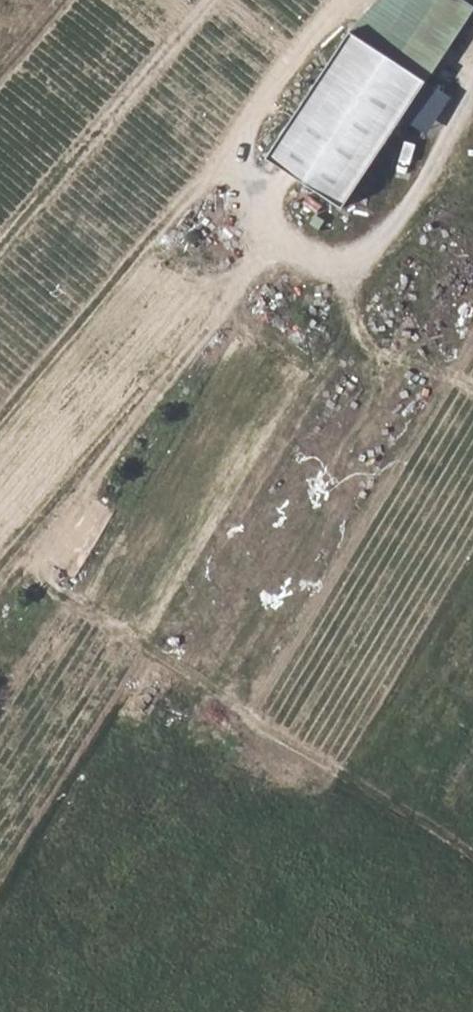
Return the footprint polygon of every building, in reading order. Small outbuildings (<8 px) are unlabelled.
[(360,33),(276,157),(351,207),(472,25),(472,0),(390,0),(360,33)]
